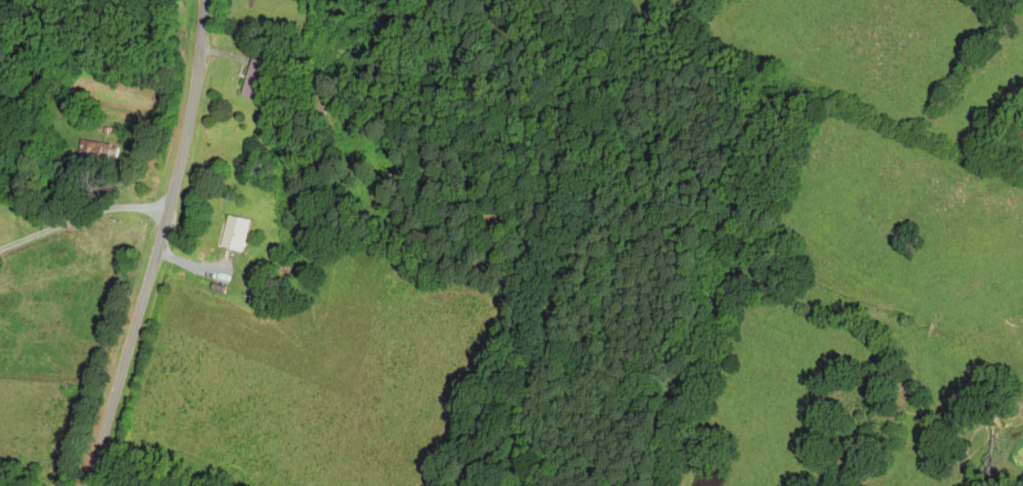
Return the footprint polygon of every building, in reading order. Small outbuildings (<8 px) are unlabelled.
[(115,143),(79,141),(78,157),(114,160),(115,143)] [(240,252),(248,220),(226,214),(218,246),(240,252)]
